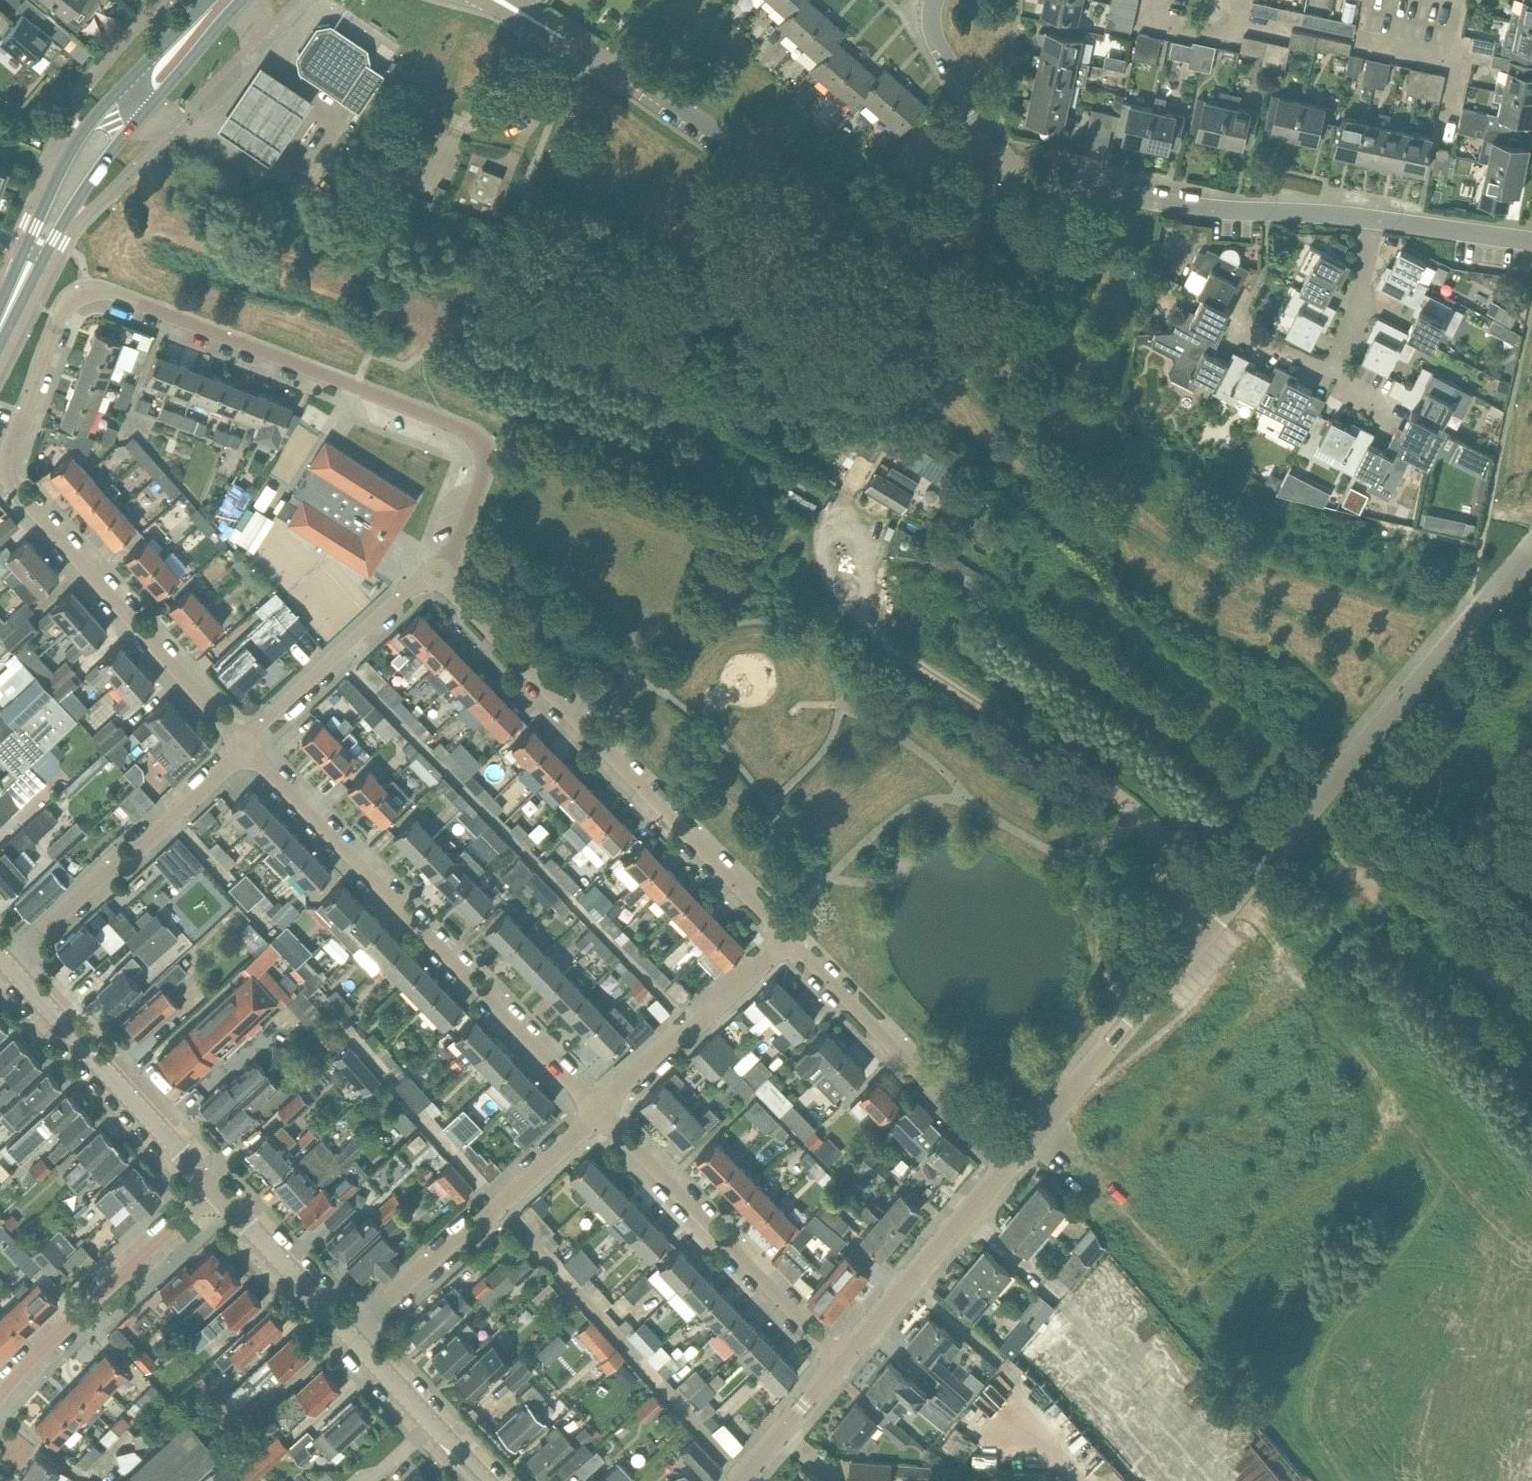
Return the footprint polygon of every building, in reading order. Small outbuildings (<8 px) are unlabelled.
[(66,14),(76,3),(89,13),(100,0),(49,0),(66,14)] [(801,0),(767,0),(785,16),(777,25),(778,26),(801,0)] [(798,44),(824,14),(808,0),(801,0),(778,26),(798,44)] [(1038,0),(1045,2),(1043,11),(1043,10),(1042,11),(1054,14),(1053,22),(1072,27),(1074,18),(1079,20),(1083,0),(1038,0)] [(1111,3),(1137,9),(1139,0),(1112,0),(1111,3)] [(1511,19),(1531,24),(1531,0),(1523,0),(1521,12),(1513,11),(1511,19)] [(1251,12),(1277,18),(1279,7),(1253,1),(1251,12)] [(1111,3),(1109,14),(1134,20),(1137,9),(1111,3)] [(1277,18),(1302,23),(1305,12),(1279,7),(1277,18)] [(2,39),(40,71),(71,34),(43,10),(33,22),(23,13),(2,39)] [(1302,23),(1328,29),(1330,17),(1305,12),(1302,23)] [(811,71),(837,41),(844,32),(824,14),(798,44),(818,61),(810,70),(811,71)] [(1109,14),(1106,25),(1132,31),(1134,20),(1109,14)] [(1330,17),(1328,29),(1354,34),(1356,23),(1330,17)] [(1511,19),(1509,29),(1517,30),(1512,51),(1531,55),(1531,24),(1511,19)] [(1038,38),(1037,42),(1044,43),(1042,53),(1079,61),(1084,38),(1070,35),(1072,27),(1053,22),(1051,31),(1047,30),(1046,31),(1047,31),(1046,33),(1040,31),(1038,38)] [(350,104),(359,111),(384,74),(376,68),(366,62),(364,51),(330,27),(318,30),(300,57),(302,68),(342,95),(341,98),(350,104)] [(773,29),(766,37),(772,42),(779,34),(773,29)] [(1293,29),(1289,45),(1314,51),(1315,46),(1317,35),(1293,29)] [(1133,58),(1144,61),(1150,35),(1139,33),(1135,52),(1133,58)] [(1144,61),(1156,63),(1157,57),(1162,38),(1150,35),(1144,61)] [(1352,42),(1317,35),(1315,46),(1350,54),(1352,42)] [(1241,51),(1264,56),(1267,40),(1244,36),(1241,51)] [(1471,36),(1468,47),(1494,52),(1496,41),(1490,40),(1471,36)] [(1262,66),(1273,68),(1279,43),(1267,40),(1264,56),(1262,66)] [(811,71),(830,88),(856,59),(837,41),(811,71)] [(1188,67),(1199,69),(1205,44),(1194,41),(1190,61),(1188,67)] [(1279,43),(1273,68),(1284,70),(1289,45),(1279,43)] [(1205,44),(1199,69),(1210,72),(1212,66),(1216,46),(1205,44)] [(81,45),(73,54),(82,62),(90,53),(81,45)] [(1468,47),(1466,59),(1492,64),(1494,52),(1468,47)] [(1039,65),(1037,74),(1074,82),(1079,61),(1042,53),(1041,55),(1035,53),(1032,64),(1039,65)] [(1347,73),(1359,76),(1363,57),(1351,54),(1347,73)] [(278,70),(261,58),(218,121),(235,133),(269,156),(312,93),(278,70)] [(1363,83),(1374,86),(1379,60),(1368,58),(1364,77),(1363,83)] [(830,88),(850,106),(876,77),(856,59),(830,88)] [(1379,60),(1374,86),(1385,88),(1386,82),(1391,63),(1379,60)] [(1496,90),(1503,92),(1504,91),(1531,97),(1531,65),(1525,64),(1510,61),(1509,69),(1506,82),(1498,80),(1496,90)] [(1407,93),(1417,95),(1423,70),(1412,67),(1407,93)] [(864,102),(879,115),(905,86),(884,68),(876,77),(850,106),(851,106),(859,97),(864,102)] [(1423,70),(1417,95),(1440,100),(1446,75),(1423,70)] [(1034,87),(1032,96),(1069,104),(1074,82),(1037,74),(1037,77),(1030,75),(1027,86),(1034,87)] [(905,86),(879,115),(899,133),(925,104),(905,86)] [(1198,136),(1220,141),(1231,93),(1221,90),(1218,102),(1200,98),(1194,120),(1201,121),(1198,136)] [(1486,125),(1511,131),(1512,124),(1520,126),(1529,128),(1530,121),(1531,121),(1531,97),(1504,91),(1503,92),(1496,90),(1494,99),(1502,100),(1499,114),(1489,111),(1489,113),(1486,124),(1486,125)] [(1231,93),(1220,141),(1243,146),(1245,137),(1253,139),(1259,111),(1239,107),(1241,95),(1231,93)] [(1273,132),(1294,137),(1303,100),(1273,93),(1266,124),(1274,126),(1273,132)] [(1069,104),(1032,96),(1032,98),(1025,97),(1023,107),(1030,109),(1028,117),(1027,117),(1027,118),(1075,129),(1078,119),(1067,117),(1069,104)] [(1154,108),(1146,145),(1169,150),(1171,139),(1178,140),(1180,130),(1184,115),(1163,110),(1166,98),(1157,96),(1154,108)] [(859,97),(851,106),(856,111),(864,102),(859,97)] [(1303,100),(1294,137),(1318,142),(1320,132),(1327,133),(1333,107),(1303,100)] [(1123,140),(1146,145),(1154,108),(1125,101),(1122,116),(1118,131),(1119,131),(1120,128),(1126,129),(1123,140)] [(1464,108),(1461,119),(1486,124),(1489,113),(1464,108)] [(1088,132),(1099,134),(1104,111),(1093,109),(1088,132)] [(1104,111),(1099,134),(1110,137),(1115,114),(1104,111)] [(929,118),(947,134),(952,128),(934,112),(929,118)] [(1380,162),(1388,126),(1390,115),(1381,113),(1378,124),(1366,121),(1358,158),(1361,158),(1359,165),(1366,167),(1368,160),(1380,162)] [(1346,155),(1358,158),(1366,121),(1344,116),(1340,134),(1336,153),(1339,154),(1337,160),(1344,162),(1346,155)] [(1461,119),(1459,131),(1484,136),(1486,124),(1461,119)] [(1479,160),(1479,161),(1488,163),(1489,162),(1526,170),(1531,148),(1516,144),(1517,138),(1510,136),(1511,131),(1486,125),(1484,136),(1494,138),(1490,154),(1481,152),(1479,160)] [(1390,165),(1402,167),(1410,130),(1388,126),(1380,162),(1383,163),(1381,170),(1388,171),(1390,165)] [(1410,130),(1402,167),(1405,168),(1403,175),(1410,176),(1412,169),(1425,172),(1433,135),(1410,130)] [(1433,174),(1444,176),(1450,151),(1438,148),(1433,174)] [(1489,162),(1488,163),(1480,203),(1497,207),(1498,201),(1510,204),(1513,191),(1521,193),(1526,170),(1489,162)] [(6,178),(10,168),(4,166),(0,164),(0,194),(6,178)] [(471,195),(492,203),(502,176),(482,168),(471,195)] [(438,185),(428,207),(438,211),(447,189),(438,185)] [(1336,239),(1331,249),(1343,255),(1348,245),(1336,239)] [(1194,258),(1194,259),(1194,260),(1194,261),(1195,262),(1195,263),(1196,264),(1196,265),(1197,265),(1198,266),(1199,266),(1199,267),(1197,271),(1207,276),(1199,292),(1204,295),(1225,305),(1237,282),(1241,284),(1249,269),(1238,263),(1241,259),(1240,254),(1239,251),(1236,247),(1231,246),(1226,247),(1223,250),(1221,254),(1209,248),(1207,252),(1206,252),(1205,252),(1205,251),(1204,251),(1203,251),(1202,251),(1201,251),(1200,251),(1199,252),(1198,252),(1197,253),(1196,254),(1196,255),(1195,255),(1195,256),(1195,257),(1194,257),(1194,258)] [(1309,273),(1301,289),(1327,303),(1338,279),(1343,282),(1351,266),(1311,246),(1299,268),(1309,273)] [(1377,286),(1416,307),(1425,292),(1437,267),(1402,249),(1389,273),(1385,271),(1377,286)] [(1159,252),(1153,264),(1166,271),(1172,258),(1159,252)] [(1327,303),(1301,289),(1296,287),(1285,310),(1295,315),(1286,332),(1312,345),(1324,321),(1329,323),(1337,308),(1327,303)] [(1421,309),(1409,332),(1419,338),(1433,345),(1442,328),(1453,334),(1459,322),(1465,312),(1425,292),(1416,307),(1421,309)] [(1186,306),(1174,328),(1215,349),(1223,334),(1218,332),(1230,308),(1225,305),(1204,295),(1196,312),(1186,306)] [(1501,304),(1495,318),(1511,326),(1518,313),(1501,304)] [(1419,338),(1409,332),(1379,317),(1371,332),(1375,334),(1363,359),(1389,372),(1397,355),(1408,360),(1413,349),(1419,338)] [(1494,319),(1488,330),(1501,337),(1507,326),(1497,320),(1494,319)] [(1200,379),(1216,387),(1229,362),(1213,353),(1215,349),(1174,328),(1173,331),(1137,333),(1134,345),(1145,341),(1173,355),(1174,360),(1170,369),(1172,378),(1194,389),(1200,379)] [(96,330),(87,353),(113,363),(122,340),(96,330)] [(128,370),(139,374),(148,351),(137,347),(128,370)] [(1241,393),(1257,401),(1271,376),(1247,364),(1250,359),(1234,351),(1229,362),(1216,387),(1214,392),(1236,403),(1241,393)] [(87,353),(78,376),(104,386),(109,373),(113,363),(87,353)] [(147,378),(169,387),(179,362),(156,354),(149,372),(147,378)] [(169,387),(192,396),(201,371),(179,362),(169,387)] [(1271,376),(1257,401),(1255,405),(1285,420),(1278,433),(1301,445),(1302,443),(1304,445),(1308,437),(1305,436),(1317,413),(1305,407),(1313,390),(1289,378),(1291,373),(1276,365),(1271,376)] [(1493,368),(1490,373),(1499,378),(1502,372),(1493,368)] [(192,396),(214,405),(224,380),(201,371),(192,396)] [(1430,391),(1418,414),(1437,424),(1443,427),(1451,411),(1461,416),(1473,393),(1433,373),(1425,388),(1430,391)] [(78,376),(70,398),(95,408),(104,386),(78,376)] [(124,380),(119,392),(131,396),(136,384),(124,380)] [(214,405),(237,414),(246,388),(224,380),(214,405)] [(237,414),(259,423),(269,397),(246,388),(237,414)] [(131,396),(119,392),(114,404),(126,409),(131,396)] [(139,397),(135,408),(147,413),(152,402),(147,400),(139,397)] [(292,406),(269,397),(259,423),(255,434),(276,442),(281,432),(292,406)] [(95,408),(70,398),(61,421),(87,431),(95,408)] [(158,417),(180,426),(185,415),(162,406),(158,417)] [(1387,448),(1408,459),(1427,469),(1438,445),(1429,441),(1437,424),(1418,414),(1412,411),(1400,435),(1395,433),(1387,448)] [(185,415),(180,426),(203,435),(207,424),(185,415)] [(1353,473),(1356,468),(1369,444),(1375,433),(1359,425),(1357,430),(1333,418),(1320,443),(1337,452),(1331,462),(1353,473)] [(868,424),(853,449),(875,462),(883,448),(904,461),(913,446),(892,433),(889,437),(868,424)] [(102,438),(113,442),(118,429),(106,425),(102,438)] [(212,438),(225,443),(229,432),(217,427),(212,438)] [(63,444),(88,454),(89,454),(94,438),(75,431),(73,435),(67,433),(63,444)] [(229,432),(225,443),(237,448),(242,437),(229,432)] [(125,445),(138,460),(147,452),(134,437),(125,445)] [(288,522),(352,562),(369,573),(416,498),(325,440),(288,500),(285,498),(276,513),(289,521),(288,522)] [(1369,444),(1356,468),(1372,476),(1366,487),(1388,498),(1408,459),(1387,448),(1386,452),(1369,444)] [(1478,450),(1469,468),(1486,476),(1492,457),(1478,450)] [(1238,451),(1229,453),(1231,462),(1240,460),(1238,451)] [(147,452),(138,460),(151,475),(161,467),(147,452)] [(50,473),(66,491),(87,472),(71,454),(50,473)] [(866,487),(900,508),(916,482),(891,467),(886,476),(876,470),(866,487)] [(1289,470),(1277,493),(1292,497),(1302,477),(1289,470)] [(66,491),(83,509),(103,491),(87,472),(66,491)] [(170,496),(174,500),(183,492),(166,473),(157,481),(171,496),(170,496)] [(1271,473),(1265,484),(1277,490),(1282,479),(1271,473)] [(83,509),(99,527),(119,509),(111,499),(120,491),(113,482),(103,491),(83,509)] [(232,484),(212,520),(229,532),(251,494),(232,484)] [(1351,487),(1342,504),(1359,512),(1368,495),(1351,487)] [(190,511),(187,513),(197,524),(206,516),(198,507),(197,508),(195,506),(190,511)] [(119,509),(99,527),(115,545),(135,527),(119,509)] [(19,525),(10,516),(0,525),(0,542),(19,525)] [(206,516),(197,524),(208,536),(217,528),(206,516)] [(899,527),(890,558),(924,563),(931,545),(899,527)] [(5,576),(13,584),(43,558),(27,539),(7,557),(15,567),(5,576)] [(137,568),(144,575),(163,557),(147,539),(126,558),(136,569),(137,568)] [(937,548),(929,561),(970,587),(970,586),(978,573),(979,572),(939,546),(937,548)] [(163,557),(144,575),(150,582),(148,583),(159,595),(180,576),(163,557)] [(43,558),(13,584),(29,602),(59,576),(43,558)] [(239,558),(232,564),(242,574),(249,568),(239,558)] [(249,568),(242,574),(252,585),(258,579),(249,568)] [(181,617),(187,624),(207,606),(190,588),(169,606),(180,618),(181,617)] [(58,618),(68,630),(90,610),(72,591),(37,621),(45,630),(58,618)] [(0,625),(0,636),(2,639),(27,616),(33,610),(25,602),(0,625)] [(222,656),(214,663),(239,690),(295,638),(305,629),(281,602),(271,611),(222,656)] [(207,606),(187,624),(193,631),(192,632),(202,643),(223,624),(207,606)] [(90,610),(68,630),(78,641),(65,653),(73,661),(107,630),(90,610)] [(404,650),(410,656),(436,631),(430,625),(431,624),(420,612),(401,631),(399,629),(391,637),(392,638),(389,642),(399,653),(402,651),(403,652),(404,650)] [(39,629),(27,616),(2,639),(14,652),(39,629)] [(398,667),(387,677),(388,678),(395,686),(406,676),(407,676),(426,658),(435,667),(455,649),(443,637),(442,638),(436,632),(436,631),(410,656),(398,667)] [(105,672),(115,684),(137,664),(120,644),(85,675),(93,683),(105,672)] [(435,667),(425,677),(442,694),(444,692),(470,667),(463,659),(464,658),(455,649),(435,667)] [(356,669),(374,689),(385,679),(367,659),(356,669)] [(36,674),(36,675),(52,693),(75,672),(76,671),(66,660),(44,682),(36,674)] [(137,664),(115,684),(126,695),(113,706),(120,715),(155,684),(137,664)] [(457,690),(468,701),(487,682),(477,671),(476,672),(470,667),(444,692),(449,698),(457,690)] [(82,680),(75,672),(52,693),(76,719),(83,712),(67,696),(82,680)] [(31,761),(35,757),(36,758),(48,746),(54,740),(76,719),(52,693),(36,675),(0,710),(0,757),(11,768),(0,778),(0,789),(31,761)] [(337,687),(364,716),(374,706),(366,698),(347,677),(337,687)] [(385,679),(374,689),(385,700),(392,708),(402,698),(385,679)] [(468,701),(484,719),(503,701),(496,694),(498,692),(487,682),(468,701)] [(152,726),(162,737),(185,717),(168,698),(134,728),(141,736),(152,726)] [(503,701),(484,719),(477,726),(484,733),(491,725),(501,736),(521,717),(510,706),(509,707),(503,701)] [(374,706),(364,716),(373,726),(372,726),(386,741),(391,737),(398,730),(374,706)] [(400,714),(410,724),(417,717),(407,707),(400,714)] [(163,738),(151,749),(168,768),(163,773),(174,785),(196,764),(186,753),(203,738),(185,717),(162,737),(163,738)] [(322,721),(302,741),(313,752),(314,751),(321,758),(350,730),(349,729),(354,725),(345,717),(331,731),(322,721)] [(417,717),(410,724),(420,734),(426,741),(433,734),(417,717)] [(92,736),(100,745),(120,728),(112,719),(92,736)] [(120,728),(100,745),(108,754),(129,735),(121,726),(120,728)] [(512,747),(528,764),(547,746),(541,740),(542,738),(531,727),(512,747)] [(350,730),(321,758),(327,764),(325,765),(336,776),(350,762),(356,757),(347,748),(357,738),(350,730)] [(54,740),(48,746),(60,758),(66,752),(54,740)] [(433,748),(443,758),(450,752),(440,741),(433,748)] [(450,752),(443,758),(452,768),(465,781),(472,774),(482,764),(466,749),(460,742),(450,752)] [(404,750),(414,760),(421,753),(411,744),(404,750)] [(528,764),(545,781),(565,762),(555,752),(554,753),(547,746),(528,764)] [(103,752),(64,789),(70,796),(109,759),(103,752)] [(414,760),(410,764),(418,773),(432,787),(443,776),(431,764),(421,753),(414,760)] [(46,779),(31,761),(0,789),(0,824),(46,779)] [(545,781),(562,799),(581,781),(574,774),(576,773),(565,762),(545,781)] [(136,763),(126,773),(135,783),(141,777),(141,769),(136,763)] [(360,798),(367,805),(385,787),(367,769),(348,788),(358,799),(360,798)] [(456,816),(461,811),(470,803),(443,776),(432,787),(429,789),(436,796),(442,790),(455,804),(449,810),(456,816)] [(385,787),(367,805),(372,811),(371,812),(382,823),(396,810),(402,805),(410,797),(401,787),(393,780),(385,787)] [(562,799),(579,816),(599,797),(588,786),(587,787),(581,781),(562,799)] [(139,784),(129,793),(119,802),(136,821),(156,802),(139,784)] [(477,795),(487,805),(494,797),(485,787),(477,795)] [(231,808),(251,828),(270,809),(251,789),(231,808)] [(494,797),(487,805),(497,814),(504,807),(494,797)] [(572,824),(588,841),(614,815),(608,809),(609,807),(599,797),(579,816),(580,817),(572,824)] [(470,803),(461,811),(471,821),(479,813),(470,803)] [(7,894),(22,881),(29,874),(13,857),(33,839),(35,841),(59,819),(45,805),(0,848),(0,887),(7,894)] [(208,808),(191,824),(201,835),(217,819),(208,808)] [(257,834),(271,848),(290,829),(270,809),(251,828),(252,828),(244,836),(250,842),(257,834)] [(588,841),(605,858),(633,832),(622,821),(620,822),(614,815),(588,841)] [(393,836),(413,856),(433,837),(413,816),(393,836)] [(76,821),(46,849),(57,860),(58,860),(64,855),(71,848),(87,832),(76,821)] [(511,829),(521,839),(528,832),(518,822),(511,829)] [(481,832),(501,853),(509,845),(488,824),(481,832)] [(264,856),(283,876),(310,850),(290,829),(271,848),(271,849),(264,856)] [(528,832),(521,839),(530,849),(537,842),(528,832)] [(166,848),(192,876),(204,865),(178,837),(166,848)] [(413,856),(433,877),(453,858),(433,837),(413,856)] [(211,848),(220,858),(227,851),(218,841),(211,848)] [(643,842),(623,861),(640,878),(659,861),(652,855),(654,853),(643,842)] [(1389,844),(1380,855),(1389,862),(1398,851),(1389,844)] [(509,845),(501,853),(511,862),(518,854),(509,845)] [(454,898),(474,879),(485,868),(464,847),(453,858),(433,877),(454,898)] [(310,850),(283,876),(284,877),(292,869),(312,890),(331,872),(310,850)] [(227,851),(220,858),(230,868),(237,862),(227,851)] [(545,863),(555,873),(561,867),(552,856),(545,863)] [(501,876),(514,890),(533,872),(520,858),(501,876)] [(30,889),(15,902),(31,919),(67,884),(75,877),(67,869),(65,867),(59,860),(30,889)] [(648,888),(657,897),(677,877),(666,866),(665,868),(659,861),(623,896),(631,904),(648,888)] [(564,884),(577,897),(583,890),(571,878),(561,867),(555,873),(564,884)] [(535,871),(526,880),(535,890),(533,893),(548,908),(551,904),(553,905),(561,897),(551,887),(535,871)] [(666,920),(673,914),(692,896),(686,889),(687,888),(677,877),(657,897),(667,907),(660,914),(666,920)] [(474,879),(454,898),(474,919),(493,900),(474,879)] [(256,883),(238,900),(248,910),(249,909),(253,906),(258,900),(265,893),(256,883)] [(329,925),(335,931),(362,904),(342,883),(316,908),(331,923),(329,925)] [(507,888),(501,894),(506,898),(511,893),(507,888)] [(265,893),(258,900),(268,910),(275,904),(265,893)] [(681,922),(690,931),(710,912),(700,901),(699,902),(692,896),(673,914),(681,922)] [(561,897),(553,905),(562,915),(570,907),(561,897)] [(1146,901),(1148,911),(1159,908),(1156,898),(1146,901)] [(285,926),(290,922),(303,911),(295,902),(277,918),(285,926)] [(596,903),(589,910),(598,920),(605,913),(596,903)] [(355,952),(364,943),(383,925),(362,904),(335,931),(340,936),(355,952)] [(84,922),(57,948),(60,951),(58,952),(66,961),(68,959),(74,966),(88,952),(100,940),(112,952),(125,939),(125,940),(137,929),(121,912),(118,914),(116,916),(111,911),(104,917),(98,910),(85,923),(84,922)] [(598,920),(608,930),(615,937),(622,931),(611,918),(614,915),(609,910),(606,913),(598,920)] [(485,930),(505,951),(525,932),(505,911),(485,930)] [(690,931),(706,948),(726,930),(719,923),(721,922),(710,912),(690,931)] [(157,914),(127,941),(137,952),(167,924),(157,914)] [(364,943),(384,964),(403,945),(383,925),(364,943)] [(592,930),(575,946),(584,955),(592,946),(600,939),(592,930)] [(726,930),(706,948),(697,957),(715,975),(744,946),(733,935),(732,936),(726,930)] [(505,951),(525,972),(545,952),(525,932),(505,951)] [(280,934),(271,942),(272,943),(282,953),(296,968),(305,960),(280,934)] [(622,944),(632,955),(640,948),(629,937),(622,944)] [(600,939),(592,946),(601,956),(609,948),(600,939)] [(292,985),(266,958),(274,949),(268,942),(244,965),(244,964),(214,993),(202,1005),(180,1026),(185,1032),(173,1044),(158,1057),(184,1086),(278,999),(292,985)] [(384,964),(404,984),(423,966),(403,945),(384,964)] [(640,948),(632,955),(648,972),(657,963),(650,956),(649,958),(640,948)] [(525,972),(545,992),(565,973),(545,952),(525,972)] [(613,952),(605,960),(612,967),(620,959),(613,952)] [(113,979),(98,992),(115,1010),(130,998),(134,1002),(144,991),(141,987),(131,977),(143,966),(133,955),(125,962),(110,976),(113,979)] [(305,960),(296,968),(306,978),(303,980),(307,984),(301,990),(308,998),(319,987),(325,981),(305,960)] [(123,1019),(141,1038),(166,1014),(170,1018),(181,1008),(162,988),(184,968),(178,962),(157,982),(159,985),(123,1019)] [(404,984),(423,1005),(443,986),(423,966),(404,984)] [(545,992),(565,1013),(584,994),(585,994),(592,987),(573,966),(565,974),(565,973),(545,992)] [(621,978),(631,988),(640,980),(630,970),(621,978)] [(656,979),(665,988),(672,982),(666,975),(663,972),(656,979)] [(665,988),(667,990),(681,1005),(693,994),(679,979),(677,977),(672,982),(665,988)] [(770,1014),(775,1019),(796,1000),(775,978),(755,998),(743,1009),(734,1017),(746,1029),(766,1010),(770,1014)] [(640,980),(631,988),(630,990),(640,1000),(650,990),(640,980)] [(443,986),(423,1005),(443,1026),(462,1007),(443,986)] [(286,1004),(312,1031),(326,1017),(308,998),(301,990),(286,1004)] [(329,997),(338,1008),(345,1001),(336,991),(329,997)] [(565,1013),(585,1034),(605,1015),(585,994),(584,994),(565,1013)] [(796,1000),(775,1019),(785,1029),(773,1041),(782,1050),(800,1033),(815,1019),(796,1000)] [(345,1001),(338,1008),(347,1018),(354,1012),(345,1001)] [(605,1015),(585,1034),(605,1054),(623,1036),(634,1048),(655,1029),(644,1017),(634,1026),(619,1011),(617,1012),(612,1007),(605,1015)] [(355,1028),(363,1037),(382,1020),(374,1011),(355,1028)] [(326,1017),(312,1031),(308,1034),(310,1037),(314,1033),(327,1046),(338,1037),(323,1021),(327,1017),(326,1017)] [(475,1058),(494,1040),(474,1018),(455,1037),(465,1048),(454,1058),(464,1068),(475,1058)] [(9,1030),(0,1020),(0,1038),(9,1030)] [(815,1058),(826,1070),(846,1051),(826,1031),(807,1050),(796,1061),(803,1069),(815,1058)] [(366,1040),(376,1051),(383,1045),(373,1034),(366,1040)] [(3,1072),(28,1050),(14,1035),(0,1048),(0,1068),(3,1072)] [(475,1058),(496,1079),(514,1061),(494,1040),(475,1058)] [(707,1041),(699,1049),(721,1074),(722,1074),(730,1066),(731,1066),(707,1041)] [(383,1045),(376,1051),(385,1061),(392,1055),(383,1045)] [(3,1072),(14,1084),(7,1090),(5,1088),(0,1092),(0,1104),(28,1079),(42,1066),(28,1050),(3,1072)] [(826,1070),(815,1081),(834,1101),(846,1090),(851,1085),(865,1071),(846,1051),(826,1070)] [(743,1077),(755,1089),(768,1076),(773,1071),(761,1059),(742,1076),(743,1077)] [(201,1103),(215,1119),(230,1105),(267,1071),(258,1060),(229,1086),(225,1081),(201,1103)] [(496,1079),(487,1087),(508,1105),(506,1107),(506,1108),(535,1082),(514,1061),(496,1079)] [(730,1066),(722,1074),(723,1074),(734,1086),(743,1077),(742,1076),(731,1065),(731,1066),(730,1066)] [(23,1093),(4,1111),(18,1127),(47,1100),(62,1087),(47,1071),(33,1085),(23,1093)] [(641,1103),(661,1123),(683,1102),(673,1092),(684,1081),(675,1071),(663,1083),(663,1082),(641,1103)] [(217,1121),(232,1138),(257,1115),(251,1109),(278,1085),(268,1074),(217,1121)] [(402,1080),(395,1086),(417,1112),(424,1106),(431,1100),(408,1074),(402,1080)] [(768,1076),(755,1089),(779,1115),(792,1102),(768,1076)] [(535,1082),(506,1108),(515,1118),(511,1122),(520,1132),(514,1137),(524,1149),(545,1130),(535,1120),(554,1102),(535,1082)] [(892,1121),(899,1112),(892,1105),(895,1102),(876,1082),(860,1097),(850,1107),(860,1118),(870,1108),(879,1117),(875,1120),(883,1129),(892,1121)] [(278,1110),(289,1123),(310,1103),(298,1090),(278,1110)] [(52,1106),(7,1147),(20,1162),(56,1129),(81,1107),(67,1092),(52,1106)] [(899,1112),(892,1121),(904,1133),(908,1129),(913,1134),(911,1137),(927,1153),(936,1160),(951,1173),(967,1154),(943,1133),(942,1133),(929,1120),(932,1117),(914,1099),(900,1113),(899,1112)] [(425,1106),(434,1117),(441,1112),(431,1101),(425,1106)] [(757,1101),(747,1111),(755,1119),(766,1109),(757,1101)] [(683,1102),(661,1123),(682,1145),(703,1125),(706,1128),(719,1116),(709,1105),(697,1117),(683,1102)] [(81,1107),(56,1129),(67,1140),(59,1147),(57,1145),(48,1153),(55,1160),(81,1137),(96,1123),(81,1107)] [(443,1127),(441,1128),(461,1150),(468,1144),(468,1143),(474,1138),(456,1116),(455,1117),(443,1127)] [(793,1128),(805,1140),(814,1131),(803,1119),(793,1128)] [(777,1121),(770,1128),(780,1138),(787,1131),(777,1121)] [(246,1152),(261,1168),(261,1169),(272,1180),(294,1159),(285,1149),(295,1140),(280,1124),(271,1134),(269,1131),(246,1152)] [(65,1178),(70,1184),(114,1143),(100,1128),(76,1151),(86,1162),(80,1169),(77,1166),(65,1178)] [(299,1140),(306,1147),(318,1136),(311,1129),(299,1140)] [(814,1150),(815,1149),(829,1164),(843,1152),(828,1137),(824,1141),(814,1131),(805,1140),(814,1150)] [(324,1186),(365,1147),(357,1137),(336,1156),(321,1139),(274,1183),(296,1207),(310,1193),(318,1186),(305,1172),(311,1167),(311,1169),(316,1175),(315,1176),(324,1186)] [(696,1160),(716,1180),(736,1161),(716,1140),(696,1160)] [(114,1143),(70,1184),(77,1191),(90,1180),(86,1177),(94,1170),(104,1182),(129,1159),(114,1143)] [(468,1144),(461,1150),(489,1181),(502,1170),(491,1158),(487,1162),(478,1152),(477,1153),(468,1144)] [(800,1159),(810,1169),(818,1162),(808,1152),(800,1159)] [(867,1153),(859,1162),(881,1181),(888,1172),(867,1153)] [(572,1194),(580,1203),(609,1176),(589,1156),(570,1175),(580,1186),(572,1194)] [(30,1168),(40,1179),(53,1168),(42,1157),(30,1168)] [(716,1180),(736,1201),(756,1182),(736,1161),(716,1180)] [(818,1162),(810,1169),(820,1179),(827,1186),(834,1178),(827,1172),(818,1162)] [(436,1177),(458,1200),(472,1187),(451,1163),(436,1177)] [(96,1199),(95,1200),(109,1216),(124,1202),(148,1180),(134,1164),(119,1178),(96,1199)] [(298,1210),(313,1225),(358,1185),(348,1174),(334,1187),(336,1190),(331,1194),(324,1186),(298,1210)] [(590,1196),(609,1216),(629,1197),(609,1176),(580,1203),(582,1204),(590,1196)] [(148,1180),(124,1202),(131,1210),(111,1228),(118,1236),(162,1195),(148,1180)] [(736,1201),(756,1222),(776,1202),(756,1182),(736,1201)] [(1040,1185),(1021,1207),(1047,1229),(1066,1207),(1040,1185)] [(876,1201),(871,1207),(901,1233),(921,1209),(900,1191),(885,1209),(876,1201)] [(376,1213),(383,1221),(403,1202),(395,1194),(376,1213)] [(347,1197),(325,1218),(333,1227),(356,1206),(347,1197)] [(629,1197),(609,1216),(610,1216),(629,1236),(649,1218),(629,1197)] [(776,1202),(756,1222),(776,1243),(787,1232),(791,1236),(799,1229),(795,1224),(796,1223),(776,1202)] [(823,1202),(814,1212),(842,1236),(851,1226),(823,1202)] [(871,1207),(865,1203),(857,1212),(868,1221),(871,1218),(875,1221),(860,1239),(881,1257),(901,1233),(871,1207)] [(520,1214),(543,1239),(554,1229),(531,1204),(520,1214)] [(1047,1229),(1021,1207),(1003,1229),(1029,1250),(1047,1229)] [(805,1224),(791,1239),(799,1248),(815,1230),(838,1250),(847,1240),(842,1236),(814,1212),(804,1223),(805,1224)] [(326,1240),(338,1253),(339,1252),(345,1259),(359,1245),(379,1227),(369,1216),(359,1225),(351,1217),(341,1227),(326,1240)] [(362,1249),(347,1262),(363,1280),(364,1279),(374,1269),(383,1278),(399,1262),(391,1254),(397,1248),(389,1240),(389,1239),(404,1225),(396,1216),(362,1249)] [(649,1218),(629,1236),(630,1237),(651,1258),(655,1253),(669,1239),(649,1218)] [(19,1298),(38,1318),(48,1308),(49,1309),(58,1301),(47,1289),(56,1281),(48,1273),(31,1255),(10,1232),(3,1223),(0,1226),(0,1230),(10,1240),(4,1246),(37,1281),(31,1287),(24,1279),(13,1289),(20,1297),(19,1298)] [(554,1229),(543,1239),(553,1250),(560,1244),(551,1234),(555,1230),(554,1229)] [(58,1230),(31,1255),(48,1273),(74,1248),(58,1230)] [(1098,1235),(1080,1257),(1082,1259),(1090,1266),(1108,1247),(1098,1235)] [(799,1248),(791,1239),(782,1250),(783,1251),(772,1261),(808,1297),(807,1298),(830,1317),(848,1295),(826,1276),(816,1288),(800,1275),(812,1263),(798,1249),(799,1248)] [(563,1263),(580,1283),(588,1276),(599,1267),(582,1247),(563,1263)] [(658,1267),(678,1288),(698,1269),(678,1248),(658,1267)] [(186,1266),(160,1290),(172,1303),(179,1310),(202,1289),(227,1266),(212,1249),(190,1270),(186,1266)] [(986,1249),(967,1272),(992,1293),(1011,1271),(986,1249)] [(1073,1252),(1055,1274),(1063,1281),(1082,1259),(1080,1257),(1073,1252)] [(827,1256),(817,1268),(826,1276),(848,1295),(867,1273),(852,1260),(845,1254),(837,1264),(827,1256)] [(493,1288),(492,1288),(480,1299),(488,1307),(515,1282),(517,1284),(535,1267),(526,1257),(493,1288)] [(1082,1259),(1063,1281),(1072,1288),(1090,1266),(1082,1259)] [(227,1266),(202,1289),(208,1296),(185,1317),(193,1327),(218,1304),(217,1303),(241,1280),(227,1266)] [(678,1288),(666,1299),(686,1320),(699,1308),(718,1289),(698,1269),(678,1288)] [(992,1293),(967,1272),(949,1293),(974,1314),(992,1293)] [(642,1276),(624,1292),(634,1303),(654,1283),(645,1273),(642,1276)] [(580,1283),(588,1293),(605,1310),(613,1302),(588,1276),(580,1283)] [(483,1278),(471,1289),(479,1297),(480,1299),(492,1288),(483,1278)] [(530,1300),(540,1310),(558,1292),(549,1282),(530,1300)] [(444,1294),(408,1328),(426,1347),(440,1333),(462,1313),(472,1304),(479,1297),(473,1291),(471,1289),(464,1296),(454,1285),(444,1294)] [(246,1287),(188,1340),(197,1350),(210,1338),(226,1323),(225,1322),(229,1318),(237,1326),(247,1316),(261,1303),(246,1287)] [(699,1308),(719,1329),(738,1310),(718,1289),(699,1308)] [(1019,1317),(1035,1330),(1054,1307),(1038,1294),(1019,1317)] [(19,1298),(1,1314),(21,1335),(30,1327),(29,1326),(38,1318),(19,1298)] [(216,1359),(223,1367),(234,1357),(242,1365),(258,1349),(258,1350),(283,1327),(268,1310),(216,1359)] [(719,1329),(738,1349),(758,1331),(738,1310),(719,1329)] [(635,1329),(628,1336),(636,1345),(643,1338),(641,1335),(660,1318),(654,1312),(635,1329)] [(0,1316),(0,1350),(2,1352),(12,1343),(21,1335),(1,1314),(0,1316)] [(916,1326),(909,1334),(909,1337),(910,1338),(909,1340),(924,1353),(931,1358),(940,1347),(953,1358),(964,1345),(945,1329),(930,1316),(920,1326),(919,1325),(916,1326)] [(618,1324),(628,1336),(635,1329),(625,1318),(618,1324)] [(601,1360),(599,1363),(607,1372),(625,1357),(617,1347),(616,1348),(592,1320),(577,1333),(601,1360)] [(440,1368),(444,1372),(449,1373),(450,1374),(475,1351),(466,1340),(475,1331),(466,1322),(446,1340),(432,1354),(440,1363),(440,1368)] [(108,1337),(126,1356),(136,1346),(119,1328),(108,1337)] [(738,1349),(759,1370),(778,1351),(758,1331),(738,1349)] [(224,1398),(235,1410),(263,1384),(267,1389),(276,1381),(278,1383),(283,1378),(284,1378),(294,1368),(309,1354),(292,1336),(272,1354),(272,1353),(257,1367),(224,1398)] [(648,1357),(666,1378),(674,1371),(661,1357),(672,1348),(666,1341),(648,1357)] [(469,1365),(454,1379),(462,1387),(462,1393),(466,1397),(471,1397),(473,1399),(487,1385),(498,1375),(512,1363),(493,1343),(469,1365)] [(1004,1343),(1000,1348),(1012,1358),(1016,1353),(1004,1343)] [(134,1359),(146,1372),(157,1362),(145,1349),(134,1359)] [(98,1361),(89,1371),(108,1390),(126,1371),(106,1351),(97,1360),(98,1361)] [(778,1351),(759,1370),(779,1391),(798,1372),(778,1351)] [(520,1394),(525,1400),(497,1426),(516,1447),(544,1421),(534,1410),(547,1399),(527,1377),(533,1371),(524,1361),(522,1364),(518,1359),(509,1368),(512,1372),(505,1378),(514,1389),(515,1388),(520,1394)] [(893,1407),(900,1414),(910,1402),(915,1407),(926,1395),(905,1375),(890,1362),(869,1387),(876,1393),(884,1399),(890,1404),(893,1407)] [(930,1373),(964,1401),(973,1391),(939,1362),(930,1373)] [(268,1412),(286,1432),(310,1410),(314,1413),(326,1402),(340,1389),(323,1369),(298,1393),(294,1389),(286,1396),(285,1396),(268,1412)] [(679,1385),(689,1396),(706,1380),(697,1370),(683,1382),(679,1385)] [(79,1379),(71,1388),(97,1414),(105,1407),(98,1400),(108,1390),(89,1371),(80,1380),(79,1379)] [(675,1388),(679,1385),(683,1382),(674,1371),(666,1378),(675,1388)] [(706,1380),(689,1396),(699,1408),(695,1411),(703,1421),(711,1414),(716,1409),(708,1399),(716,1392),(716,1391),(708,1382),(706,1380)] [(931,1397),(951,1415),(962,1401),(942,1384),(931,1397)] [(135,1402),(143,1410),(154,1399),(160,1393),(152,1385),(146,1391),(135,1402)] [(63,1397),(54,1406),(73,1425),(83,1415),(90,1422),(97,1414),(71,1388),(62,1396),(63,1397)] [(876,1393),(870,1400),(891,1419),(893,1421),(900,1414),(893,1407),(890,1404),(884,1399),(876,1393)] [(635,1412),(645,1423),(663,1405),(653,1394),(635,1412)] [(315,1436),(309,1430),(288,1450),(302,1465),(314,1454),(307,1447),(313,1441),(329,1458),(369,1420),(352,1402),(315,1436)] [(836,1426),(858,1445),(859,1444),(869,1452),(878,1441),(868,1433),(878,1421),(856,1402),(855,1404),(847,1414),(846,1413),(836,1426)] [(725,1403),(704,1422),(713,1432),(734,1456),(743,1445),(742,1444),(724,1423),(721,1425),(717,1421),(731,1409),(725,1403)] [(73,1425),(54,1406),(45,1416),(44,1415),(35,1424),(55,1444),(73,1425)] [(122,1416),(111,1427),(119,1435),(130,1424),(122,1416)] [(221,1454),(189,1419),(122,1480),(192,1480),(221,1454)] [(883,1428),(903,1445),(911,1436),(893,1421),(891,1419),(883,1428)] [(550,1439),(528,1460),(545,1478),(555,1469),(563,1478),(592,1452),(584,1443),(583,1442),(577,1448),(556,1426),(546,1435),(550,1439)] [(119,1435),(111,1427),(100,1438),(108,1446),(119,1435)] [(586,1428),(577,1435),(583,1442),(584,1443),(592,1435),(586,1428)] [(309,1430),(308,1429),(288,1447),(277,1435),(236,1472),(244,1480),(253,1480),(287,1450),(288,1450),(309,1430)] [(134,1435),(136,1447),(155,1443),(160,1439),(153,1431),(134,1435)] [(690,1464),(707,1480),(710,1480),(723,1469),(693,1439),(679,1453),(690,1464)] [(78,1461),(86,1469),(97,1457),(89,1449),(78,1461)] [(134,1449),(117,1453),(120,1465),(118,1467),(124,1473),(142,1456),(134,1449)] [(596,1449),(574,1469),(582,1478),(604,1458),(596,1449)] [(930,1449),(923,1457),(931,1463),(937,1456),(930,1449)] [(23,1474),(34,1480),(56,1480),(53,1479),(59,1468),(36,1454),(23,1474)] [(891,1475),(931,1478),(932,1466),(852,1461),(850,1480),(890,1480),(891,1475)] [(230,1470),(223,1462),(212,1473),(219,1480),(240,1480),(230,1470)] [(632,1475),(620,1462),(599,1480),(626,1480),(632,1475)] [(690,1464),(672,1480),(707,1480),(690,1464)] [(810,1471),(801,1480),(822,1480),(810,1471)]
